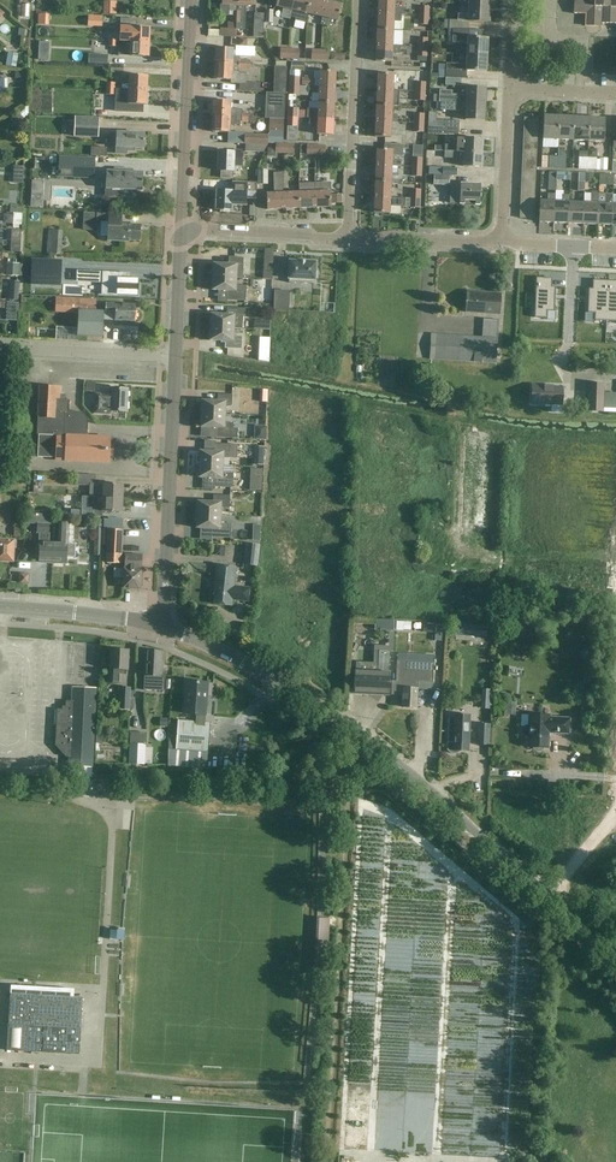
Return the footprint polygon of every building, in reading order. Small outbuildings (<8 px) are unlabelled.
[(237,0),(222,0),(222,4),(220,4),(220,15),(229,15),(229,9),(233,9),(232,17),(240,17),(241,11),(237,11),(237,0)] [(232,17),(232,23),(236,23),(236,30),(236,37),(263,38),(264,14),(245,13),(246,5),(252,6),(252,0),(237,0),(237,11),(241,11),(240,17),(232,17)] [(293,0),(277,0),(275,6),(283,7),(280,17),(290,19),(290,17),(292,10),(291,9),(293,0)] [(291,9),(292,10),(290,17),(296,18),(296,20),(305,22),(307,13),(310,0),(293,0),(291,9)] [(307,13),(322,17),(326,1),(319,0),(310,0),(307,13)] [(378,14),(401,15),(401,14),(406,14),(406,7),(394,6),(394,0),(379,0),(378,14)] [(573,13),(585,14),(585,22),(593,23),(615,24),(615,0),(574,0),(573,13)] [(342,5),(326,1),(322,17),(321,25),(329,26),(331,19),(338,20),(342,5)] [(490,6),(468,5),(468,15),(458,14),(458,20),(449,20),(449,29),(453,29),(463,29),(464,29),(464,21),(489,22),(490,6)] [(419,6),(418,16),(428,16),(429,7),(419,6)] [(401,21),(401,15),(378,14),(377,30),(393,30),(393,20),(401,21)] [(428,16),(418,16),(418,25),(428,25),(428,16)] [(130,42),(148,42),(149,28),(131,27),(121,26),(120,41),(130,42)] [(453,29),(452,43),(467,44),(467,54),(488,55),(488,38),(468,37),(469,29),(464,29),(463,29),(453,29)] [(392,46),(392,45),(393,30),(377,30),(377,45),(392,46)] [(417,38),(417,47),(427,48),(427,38),(417,38)] [(271,53),(276,53),(276,41),(265,41),(271,53)] [(148,42),(130,42),(130,56),(148,57),(148,42)] [(399,45),(392,45),(392,46),(377,45),(376,61),(391,62),(392,53),(399,53),(399,45)] [(427,48),(417,47),(417,56),(426,57),(427,48)] [(216,48),(215,63),(238,64),(238,68),(244,69),(244,60),(238,60),(239,56),(232,55),(233,48),(216,48)] [(280,58),(290,59),(290,49),(280,48),(280,58)] [(299,49),(290,49),(290,59),(298,59),(299,49)] [(311,60),(321,60),(321,50),(311,50),(311,60)] [(321,50),(321,60),(330,60),(330,50),(321,50)] [(446,78),(461,78),(466,79),(467,71),(487,72),(488,55),(467,54),(466,64),(446,64),(446,67),(446,78)] [(299,86),(299,77),(300,71),(304,71),(305,63),(291,62),(291,70),(290,70),(289,85),(299,86)] [(238,64),(215,63),(215,79),(231,80),(230,83),(246,84),(247,73),(238,73),(238,68),(238,64)] [(123,73),(123,65),(111,65),(110,72),(123,73)] [(284,66),(276,66),(275,66),(274,75),(284,75),(284,67),(284,66)] [(319,87),(335,87),(336,71),(320,70),(319,86),(319,87)] [(425,92),(425,82),(426,72),(416,71),(415,91),(425,92)] [(393,90),(393,89),(401,89),(402,81),(393,80),(393,74),(378,74),(377,90),(393,90)] [(129,75),(128,89),(146,90),(147,75),(129,75)] [(461,78),(446,78),(445,85),(461,86),(461,78)] [(298,95),(299,86),(289,85),(288,95),(298,95)] [(334,103),(335,87),(319,87),(319,86),(308,85),(307,92),(319,93),(318,102),(334,103)] [(440,102),(441,102),(485,104),(486,87),(467,87),(466,96),(452,95),(452,91),(440,90),(440,94),(434,94),(434,102),(440,102)] [(146,90),(128,89),(128,104),(146,105),(146,90)] [(377,90),(376,105),(392,106),(398,106),(399,91),(393,90),(377,90)] [(425,92),(415,91),(415,101),(425,101),(425,92)] [(235,100),(255,101),(260,101),(261,92),(245,92),(245,93),(236,92),(235,100)] [(213,100),(213,116),(236,117),(236,121),(240,121),(242,122),(242,113),(242,110),(230,110),(230,101),(213,100)] [(334,119),(334,103),(318,102),(318,108),(307,108),(307,117),(311,118),(334,119)] [(441,102),(441,110),(466,111),(465,120),(484,121),(485,104),(441,102)] [(376,105),(376,121),(391,122),(396,122),(397,115),(392,115),(392,106),(376,105)] [(288,108),(287,117),(297,117),(298,108),(288,108)] [(429,112),(428,127),(459,128),(459,121),(436,120),(436,112),(429,112)] [(248,113),(242,113),(242,122),(247,122),(247,121),(255,121),(256,118),(247,117),(248,113)] [(414,113),(414,123),(424,123),(424,114),(414,113)] [(558,140),(559,116),(544,115),(543,139),(558,140)] [(236,117),(213,116),(212,132),(229,132),(229,124),(240,125),(240,121),(236,121),(236,117)] [(284,129),(285,116),(270,116),(269,129),(284,129)] [(574,117),(559,116),(558,140),(573,140),(574,117)] [(75,117),(74,136),(98,137),(99,118),(75,117)] [(296,140),(297,117),(287,117),(287,126),(288,126),(287,139),(296,140)] [(590,118),(574,117),(573,140),(588,141),(590,118)] [(333,135),(334,119),(311,118),(310,124),(317,124),(317,134),(333,135)] [(590,118),(588,141),(604,142),(605,118),(590,118)] [(396,122),(391,122),(376,121),(375,137),(390,138),(391,130),(396,130),(396,122)] [(424,123),(414,123),(413,132),(423,132),(424,123)] [(459,135),(459,128),(428,127),(428,134),(459,135)] [(110,133),(110,143),(116,144),(116,147),(144,148),(144,134),(126,133),(110,133)] [(245,133),(244,144),(267,145),(268,134),(245,133)] [(458,152),(464,152),(482,153),(483,139),(464,138),(458,138),(457,146),(458,146),(458,152)] [(275,153),(285,154),(285,144),(276,143),(275,153)] [(245,144),(245,151),(263,152),(268,145),(245,144)] [(285,144),(285,154),(294,154),(294,144),(285,144)] [(377,149),(376,165),(392,166),(401,167),(401,160),(392,159),(392,156),(402,156),(403,149),(408,149),(408,145),(384,144),(384,150),(377,149)] [(306,155),(316,155),(316,145),(306,145),(306,155)] [(316,145),(316,155),(325,155),(325,145),(316,145)] [(219,151),(218,171),(233,171),(233,165),(241,166),(242,151),(233,151),(233,152),(219,151)] [(481,167),(482,153),(464,152),(463,166),(481,167)] [(548,167),(557,168),(557,156),(549,156),(548,167)] [(567,156),(557,156),(557,168),(566,168),(567,156)] [(95,159),(59,157),(58,176),(94,178),(95,159)] [(587,169),(588,157),(579,157),(578,169),(587,169)] [(587,169),(596,169),(607,170),(607,158),(600,158),(600,159),(597,159),(597,158),(588,157),(587,169)] [(412,158),(412,167),(421,167),(422,158),(412,158)] [(392,166),(376,165),(375,181),(391,182),(392,166)] [(421,177),(421,167),(412,167),(411,176),(421,177)] [(443,167),(442,175),(442,176),(449,176),(449,175),(457,176),(457,168),(443,167)] [(142,190),(143,173),(133,172),(133,169),(114,169),(114,172),(112,172),(112,177),(114,177),(114,179),(122,180),(122,189),(142,190)] [(258,185),(267,185),(268,171),(258,170),(258,185)] [(585,172),(584,181),(593,181),(593,172),(585,172)] [(599,174),(599,184),(613,185),(614,175),(599,174)] [(449,185),(449,176),(442,176),(442,175),(434,175),(434,184),(449,185)] [(232,204),(239,205),(245,205),(246,192),(256,192),(256,183),(232,181),(231,191),(217,190),(216,210),(231,211),(232,204)] [(390,191),(391,182),(375,181),(374,197),(397,198),(398,191),(390,191)] [(451,190),(450,202),(460,203),(479,204),(480,184),(461,183),(461,184),(451,183),(451,190)] [(267,210),(283,209),(282,193),(281,185),(275,186),(275,194),(266,194),(267,210)] [(411,189),(410,199),(420,199),(421,190),(411,189)] [(583,203),(582,224),(597,225),(598,194),(599,191),(591,191),(591,203),(583,203)] [(299,208),(315,208),(314,192),(298,193),(299,208)] [(314,192),(315,208),(331,207),(330,192),(314,192)] [(603,194),(598,194),(597,225),(611,225),(612,204),(613,192),(603,192),(603,194)] [(283,209),(299,208),(298,193),(282,193),(283,209)] [(554,223),(568,224),(569,202),(569,196),(562,196),(562,202),(554,202),(554,223)] [(405,198),(397,198),(374,197),(374,213),(389,214),(390,206),(405,207),(405,198)] [(420,199),(410,199),(410,208),(420,208),(420,199)] [(540,201),(539,219),(539,222),(554,223),(554,202),(540,201)] [(583,203),(569,202),(568,224),(582,224),(583,203)] [(129,240),(133,240),(139,241),(140,225),(129,224),(129,223),(125,223),(120,223),(120,215),(80,213),(79,227),(96,228),(96,222),(108,222),(107,241),(129,242),(129,240)] [(48,229),(46,253),(61,255),(63,231),(48,229)] [(267,268),(271,268),(272,251),(258,250),(257,262),(267,263),(267,268)] [(213,276),(237,277),(237,270),(243,270),(244,258),(229,257),(229,264),(213,263),(213,276)] [(32,260),(31,284),(80,286),(81,262),(32,260)] [(307,261),(300,260),(300,261),(291,261),(290,282),(315,283),(316,277),(318,277),(318,271),(316,271),(316,262),(307,261)] [(6,263),(6,275),(22,276),(22,265),(19,265),(20,263),(6,263)] [(246,301),(246,286),(237,285),(237,277),(213,276),(212,290),(228,291),(228,300),(246,301)] [(536,277),(534,318),(547,318),(547,311),(554,311),(555,287),(551,287),(552,278),(536,277)] [(108,278),(107,294),(137,296),(138,279),(108,278)] [(272,289),(272,278),(259,279),(259,289),(272,289)] [(588,288),(587,313),(594,313),(594,320),(606,321),(608,281),(593,280),(592,289),(588,288)] [(606,321),(615,322),(615,281),(608,281),(606,321)] [(499,314),(501,294),(467,291),(466,312),(499,314)] [(102,336),(103,312),(96,312),(97,300),(56,298),(55,312),(79,312),(78,328),(56,327),(56,340),(78,340),(78,335),(102,336)] [(106,303),(105,313),(115,313),(115,320),(134,321),(134,319),(136,318),(136,313),(135,312),(135,305),(122,305),(123,304),(106,303)] [(211,327),(235,328),(244,328),(244,315),(246,316),(247,308),(228,307),(227,314),(212,314),(211,327)] [(499,320),(483,319),(482,337),(498,338),(499,320)] [(235,336),(235,328),(211,327),(211,340),(226,341),(226,348),(242,349),(243,336),(235,336)] [(431,334),(430,359),(496,363),(498,338),(431,334)] [(563,405),(563,387),(553,387),(553,385),(532,384),(531,404),(563,405)] [(110,438),(87,437),(88,419),(82,412),(64,411),(65,405),(63,405),(59,405),(60,387),(39,386),(37,434),(38,434),(37,457),(52,457),(53,435),(57,435),(56,460),(108,463),(109,455),(113,456),(113,450),(113,445),(109,445),(110,438)] [(111,411),(125,412),(126,412),(127,390),(111,389),(111,395),(95,394),(94,414),(110,414),(111,411)] [(201,413),(225,415),(226,407),(232,405),(233,394),(218,393),(218,401),(202,400),(201,413)] [(604,393),(588,393),(587,412),(604,413),(604,393)] [(225,422),(225,415),(201,413),(200,427),(216,427),(216,437),(237,438),(238,428),(233,428),(233,422),(225,422)] [(199,450),(199,455),(196,456),(196,462),(198,463),(198,464),(222,465),(223,457),(236,458),(237,444),(215,443),(215,451),(199,450)] [(29,471),(30,450),(17,449),(16,470),(29,471)] [(222,465),(198,464),(198,477),(214,478),(213,487),(232,487),(233,473),(222,472),(222,465)] [(103,497),(123,498),(123,484),(103,484),(95,484),(95,475),(78,474),(77,485),(90,486),(90,496),(103,497)] [(196,514),(220,515),(220,508),(229,508),(230,495),(213,494),(212,502),(197,501),(196,514)] [(102,504),(94,504),(85,503),(85,510),(94,510),(93,516),(102,516),(102,511),(122,512),(123,498),(103,497),(102,504)] [(220,523),(220,515),(196,514),(195,528),(211,528),(211,537),(230,538),(230,529),(228,529),(228,523),(220,523)] [(103,518),(103,529),(122,530),(123,518),(103,518)] [(53,563),(53,544),(48,544),(49,525),(37,524),(37,522),(30,521),(30,532),(39,532),(38,562),(53,563)] [(53,544),(53,563),(66,563),(68,523),(59,522),(58,544),(53,544)] [(94,524),(94,543),(93,555),(102,555),(102,543),(103,525),(94,524)] [(25,526),(14,525),(14,537),(24,537),(25,526)] [(250,534),(249,542),(259,542),(260,528),(251,527),(251,534),(250,534)] [(121,564),(122,530),(107,530),(106,563),(121,564)] [(13,552),(15,552),(16,549),(13,549),(14,540),(0,539),(0,560),(12,561),(13,552)] [(257,566),(259,545),(245,544),(243,564),(257,566)] [(124,569),(122,588),(138,589),(141,586),(142,570),(141,570),(142,555),(125,554),(124,569)] [(215,585),(213,604),(232,606),(232,600),(248,602),(249,588),(234,587),(236,568),(216,565),(214,585),(215,585)] [(436,624),(434,641),(442,641),(443,624),(436,624)] [(128,650),(111,649),(110,669),(109,682),(123,683),(123,669),(127,670),(128,650)] [(146,650),(144,675),(154,676),(153,687),(160,687),(161,676),(163,651),(146,650)] [(355,671),(354,693),(388,694),(388,693),(391,651),(379,650),(377,672),(355,671)] [(392,681),(391,690),(398,691),(398,695),(402,695),(401,707),(417,708),(418,688),(417,688),(418,681),(432,682),(433,663),(397,661),(396,681),(392,681)] [(210,723),(204,722),(205,715),(208,683),(186,681),(184,713),(196,714),(195,722),(178,720),(176,749),(207,752),(210,723)] [(131,687),(120,686),(119,714),(129,715),(129,709),(134,709),(134,690),(131,690),(131,687)] [(69,757),(69,759),(69,766),(77,767),(92,767),(95,688),(72,687),(71,701),(65,701),(65,706),(62,706),(62,709),(57,709),(55,746),(66,757),(69,757)] [(444,701),(443,713),(451,714),(451,701),(444,701)] [(507,702),(506,714),(516,715),(516,702),(507,702)] [(448,717),(447,750),(450,753),(454,754),(458,753),(461,751),(468,751),(470,715),(455,715),(454,717),(448,717)] [(569,733),(569,719),(549,718),(549,715),(529,715),(529,727),(526,726),(523,728),(522,731),(523,734),(525,736),(528,736),(528,747),(534,747),(534,749),(536,750),(539,751),(542,749),(542,748),(548,748),(548,737),(552,733),(569,733)] [(488,745),(489,725),(478,724),(478,745),(488,745)] [(92,777),(92,767),(77,767),(77,777),(91,777),(92,777)] [(79,1055),(82,997),(10,993),(6,1051),(79,1055)] [(537,1156),(547,1157),(548,1145),(538,1144),(537,1156)]
